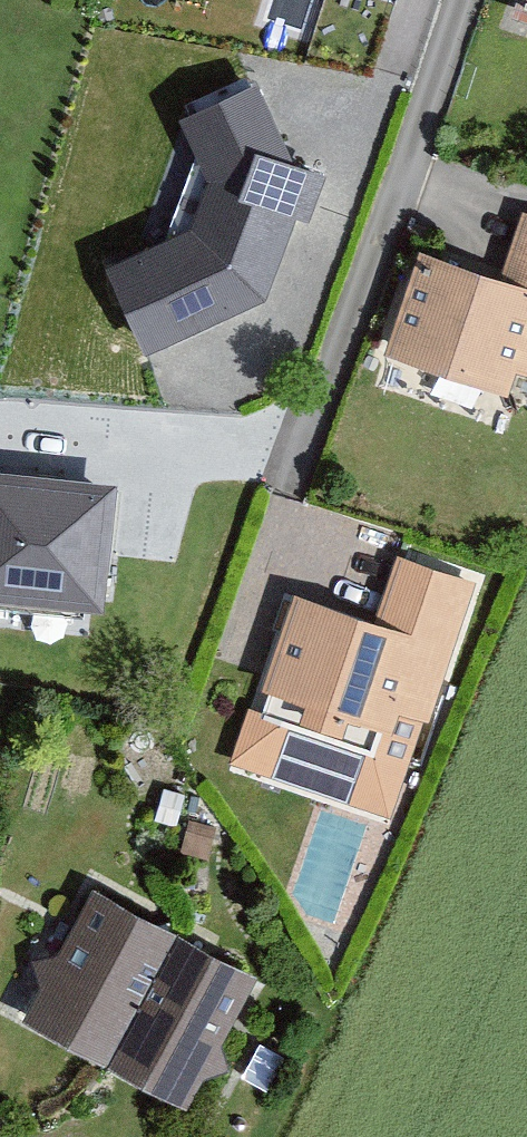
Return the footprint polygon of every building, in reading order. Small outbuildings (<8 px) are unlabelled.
[(511,16),(526,21),(526,0),(516,0),(511,16)] [(107,266),(144,351),(267,298),(306,184),(260,81),(179,117),(209,182),(192,229),(107,266)] [(386,355),(507,394),(515,371),(526,375),(526,212),(524,211),(502,277),(421,250),(386,355)] [(103,611),(116,485),(0,472),(0,600),(103,611)] [(291,591),(232,762),(392,817),(474,580),(401,555),(378,621),(291,591)] [(42,985),(20,1021),(108,1067),(181,930),(96,885),(60,954),(33,961),(42,985)] [(261,969),(181,930),(108,1067),(188,1112),(203,1080),(227,1071),(223,1046),(261,969)] [(17,1124),(0,1118),(0,1136),(13,1136),(17,1124)]
